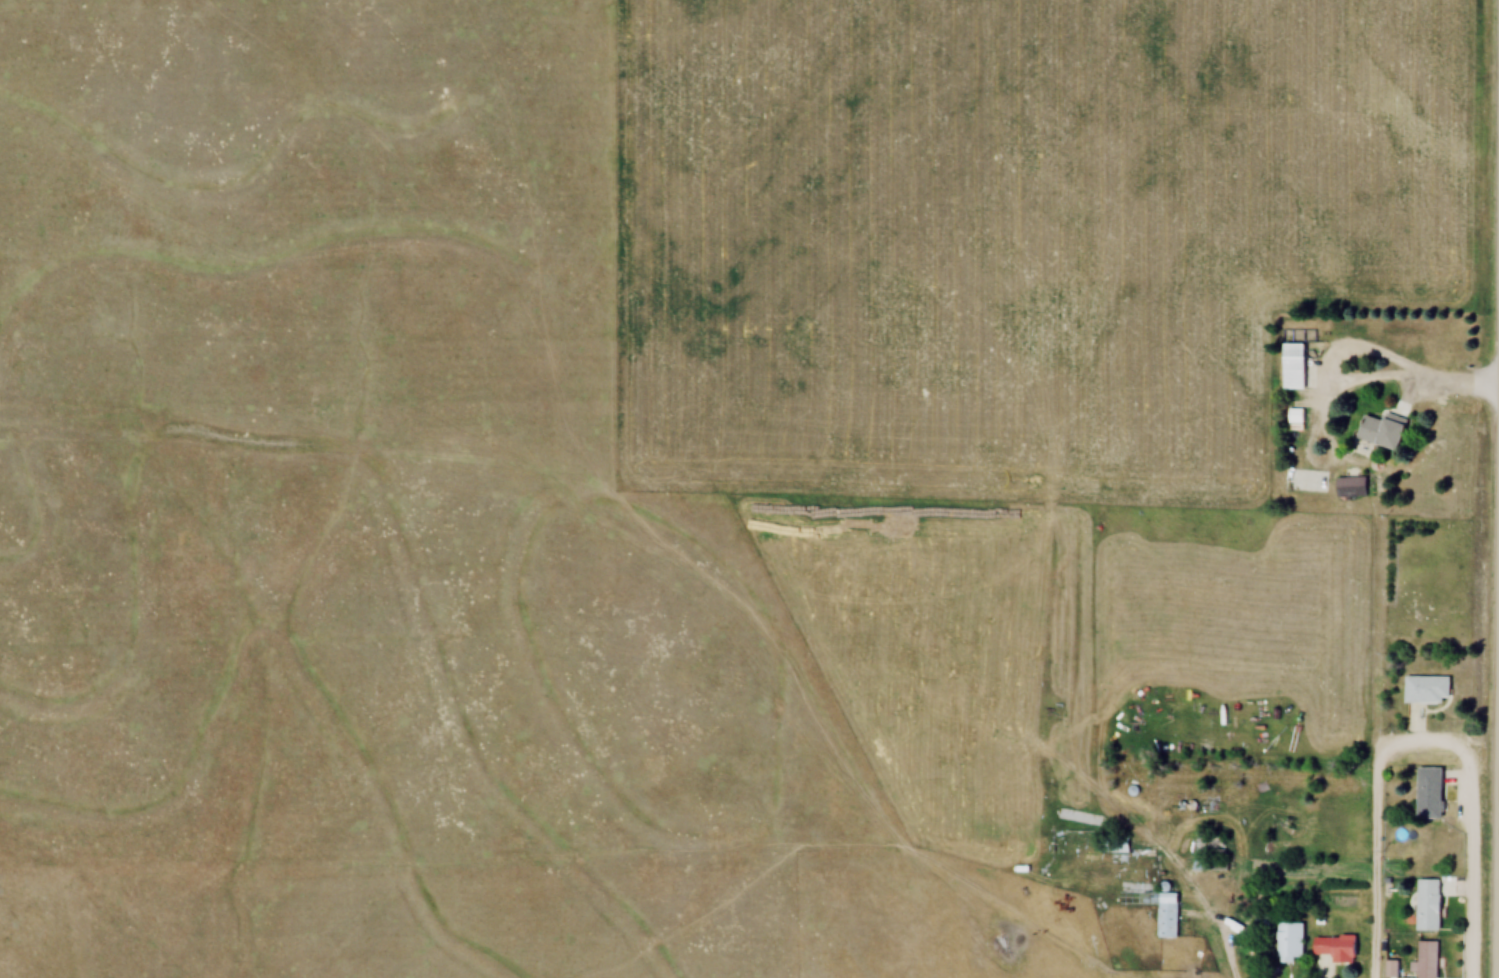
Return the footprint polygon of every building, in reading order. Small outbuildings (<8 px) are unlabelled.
[(1306,343),(1285,343),(1285,389),(1306,389),(1306,343)] [(1303,409),(1290,409),(1290,422),(1303,422),(1303,409)] [(1364,414),(1358,439),(1400,450),(1408,420),(1385,414),(1384,419),(1364,414)] [(1337,497),(1366,496),(1365,477),(1336,477),(1337,497)] [(1450,703),(1450,677),(1407,677),(1407,703),(1450,703)] [(1419,819),(1443,819),(1443,768),(1419,768),(1419,819)] [(1127,854),(1130,834),(1053,825),(1051,846),(1127,854)] [(1197,856),(1224,856),(1224,837),(1197,837),(1197,856)] [(1419,931),(1441,931),(1441,880),(1419,880),(1419,931)] [(1159,903),(1159,938),(1178,938),(1178,894),(1142,894),(1142,903),(1159,903)] [(1296,963),(1296,959),(1304,959),(1304,923),(1279,923),(1279,963),(1296,963)] [(1331,964),(1356,964),(1356,937),(1314,937),(1314,956),(1331,956),(1331,964)] [(1437,941),(1418,941),(1418,977),(1437,977),(1437,941)] [(1395,963),(1386,963),(1387,977),(1396,977),(1395,963)]
